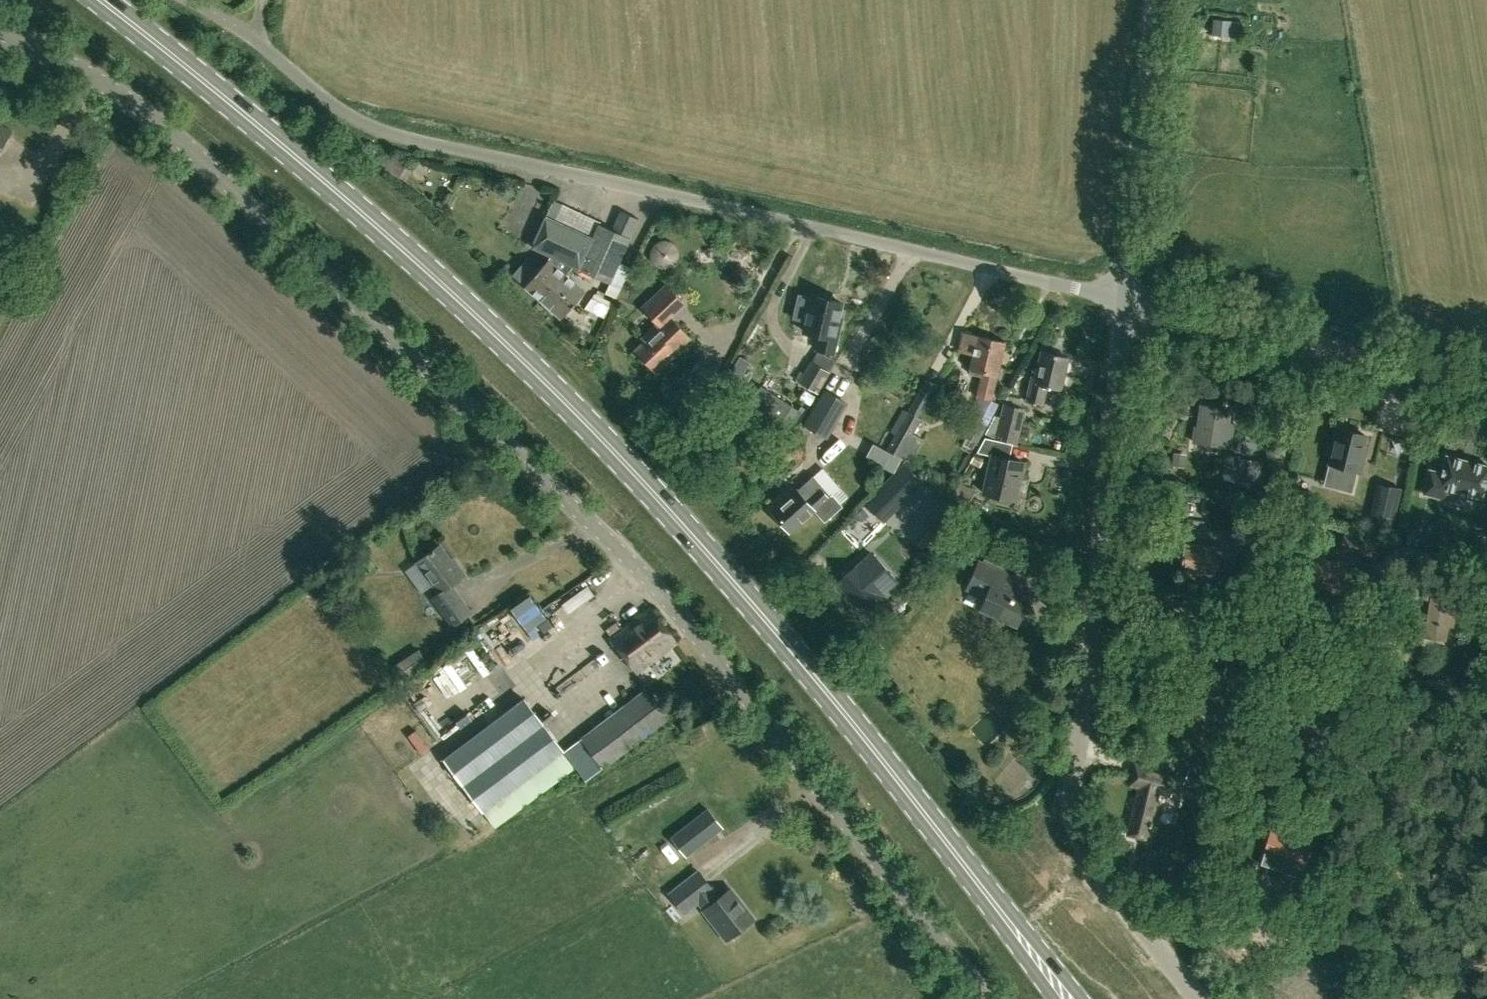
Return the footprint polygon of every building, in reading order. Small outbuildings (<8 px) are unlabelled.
[(1213,34),(1228,36),(1230,20),(1214,18),(1213,34)] [(13,132),(0,125),(0,154),(13,132)] [(523,262),(513,275),(524,285),(562,317),(585,290),(566,273),(574,265),(610,280),(617,265),(628,240),(630,241),(639,218),(621,210),(611,233),(598,227),(601,220),(552,199),(544,217),(531,246),(553,255),(550,259),(548,258),(535,272),(523,262)] [(643,307),(657,323),(660,320),(680,302),(666,286),(643,307)] [(594,293),(584,308),(604,317),(611,301),(602,297),(595,294),(594,293)] [(821,328),(817,344),(834,348),(841,317),(837,316),(840,302),(813,295),(806,324),(821,328)] [(635,349),(657,372),(677,353),(676,352),(691,337),(676,322),(669,329),(660,320),(657,323),(642,337),(644,340),(635,349)] [(980,377),(976,396),(991,400),(1005,342),(964,332),(959,351),(973,354),(969,374),(980,377)] [(834,360),(817,350),(799,381),(817,391),(834,360)] [(1026,402),(1043,405),(1047,387),(1060,389),(1067,356),(1042,351),(1038,369),(1034,368),(1026,402)] [(824,390),(805,425),(826,437),(846,402),(824,390)] [(1192,443),(1231,450),(1236,424),(1230,423),(1232,409),(1200,404),(1196,426),(1195,425),(1192,443)] [(1017,443),(1024,411),(1003,406),(996,438),(1017,443)] [(888,450),(909,462),(920,442),(911,437),(921,419),(908,413),(888,450)] [(976,443),(985,426),(974,420),(965,437),(976,443)] [(1331,445),(1329,453),(1330,457),(1329,462),(1325,481),(1338,485),(1337,487),(1351,490),(1355,474),(1353,473),(1354,468),(1356,469),(1365,434),(1338,427),(1334,443),(1331,445)] [(779,455),(789,440),(777,433),(768,448),(779,455)] [(985,494),(993,496),(1014,501),(1022,462),(1009,459),(1012,444),(984,438),(977,453),(994,457),(985,494)] [(778,458),(767,451),(759,465),(770,471),(778,458)] [(1254,484),(1258,461),(1240,458),(1241,456),(1225,454),(1222,476),(1235,478),(1234,481),(1254,484)] [(1461,492),(1479,497),(1481,497),(1482,495),(1481,495),(1486,474),(1486,466),(1448,455),(1446,454),(1446,456),(1446,457),(1442,472),(1430,469),(1423,492),(1444,498),(1446,488),(1461,492)] [(905,465),(877,493),(866,504),(883,521),(894,510),(922,481),(905,465)] [(790,532),(814,510),(825,522),(843,506),(832,494),(829,497),(813,479),(798,491),(798,490),(773,512),(790,532)] [(972,490),(959,483),(951,498),(964,505),(972,490)] [(1375,503),(1372,514),(1394,520),(1401,489),(1389,485),(1380,483),(1375,503)] [(1377,531),(1348,523),(1341,551),(1370,559),(1377,531)] [(1474,556),(1486,559),(1486,537),(1479,536),(1474,556)] [(1217,547),(1183,544),(1181,569),(1214,573),(1217,547)] [(440,546),(417,562),(441,594),(434,600),(454,626),(470,614),(450,588),(464,578),(440,546)] [(855,566),(838,583),(852,598),(851,600),(863,612),(882,595),(881,594),(896,580),(871,553),(856,567),(855,566)] [(1317,560),(1310,582),(1313,583),(1311,587),(1320,590),(1321,586),(1338,591),(1347,563),(1338,560),(1336,566),(1317,560)] [(1028,600),(1017,595),(1023,582),(979,563),(968,589),(987,597),(981,608),(985,610),(984,613),(985,616),(993,619),(996,618),(997,616),(1017,624),(1028,600)] [(1241,564),(1239,582),(1252,584),(1255,566),(1241,564)] [(1416,617),(1413,633),(1425,635),(1445,639),(1448,622),(1452,623),(1453,613),(1465,614),(1467,598),(1437,594),(1438,588),(1424,586),(1422,597),(1431,598),(1428,619),(1416,617)] [(677,643),(651,609),(612,638),(638,673),(677,643)] [(504,634),(491,641),(503,665),(516,658),(504,634)] [(459,664),(469,682),(491,670),(472,636),(450,649),(459,664)] [(405,654),(414,666),(425,657),(415,645),(405,654)] [(440,659),(408,671),(420,702),(452,690),(440,659)] [(646,692),(582,739),(565,752),(586,781),(604,768),(668,721),(646,692)] [(444,760),(495,827),(575,767),(525,699),(444,760)] [(1189,760),(1182,783),(1214,792),(1221,769),(1189,760)] [(1141,786),(1128,834),(1147,838),(1159,791),(1169,793),(1174,775),(1137,765),(1132,784),(1141,786)] [(1312,817),(1324,821),(1329,806),(1318,801),(1312,817)] [(673,837),(688,856),(724,829),(709,809),(673,837)] [(1271,830),(1261,864),(1300,877),(1304,864),(1312,839),(1299,834),(1297,842),(1282,838),(1283,834),(1271,830)] [(671,895),(685,913),(699,903),(704,910),(728,941),(754,920),(731,890),(720,898),(700,872),(671,895)] [(1333,931),(1343,933),(1346,919),(1336,917),(1333,931)]
